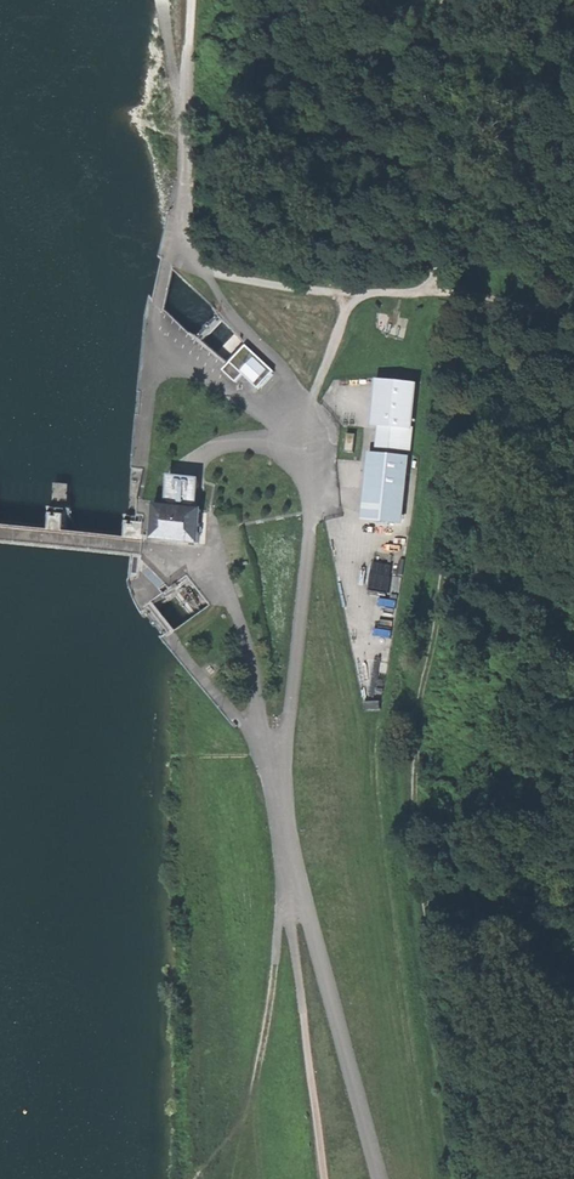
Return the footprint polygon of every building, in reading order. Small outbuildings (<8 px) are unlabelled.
[(236,383),(243,376),(258,390),(275,373),(247,345),(223,370),(236,383)] [(421,384),(378,379),(363,522),(406,526),(421,384)] [(124,555),(144,559),(150,489),(130,487),(124,543),(65,536),(69,490),(53,488),(49,534),(0,529),(0,544),(124,555)] [(202,552),(206,509),(157,504),(153,548),(202,552)] [(374,560),(369,591),(388,594),(394,564),(374,560)]
